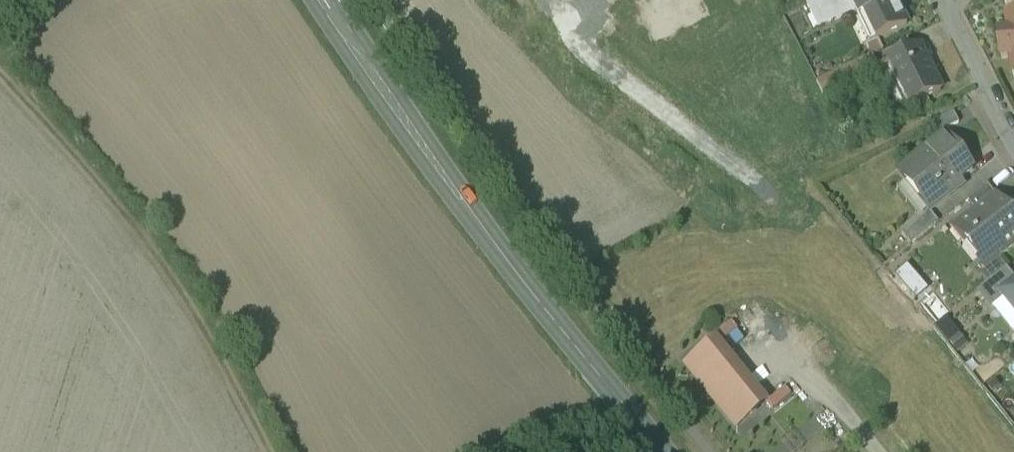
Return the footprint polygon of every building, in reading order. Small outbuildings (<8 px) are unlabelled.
[(806,6),(818,30),(856,12),(850,0),(848,0),(839,5),(837,0),(818,0),(806,6)] [(856,12),(858,17),(864,14),(876,39),(862,46),(863,47),(875,41),(907,26),(894,0),(850,0),(856,12)] [(1009,16),(1011,32),(1001,33),(1003,58),(1013,57),(1013,66),(1013,15),(1009,16)] [(919,47),(886,63),(894,79),(885,84),(899,111),(899,112),(908,108),(941,92),(919,47)] [(872,56),(844,70),(850,83),(878,69),(872,56)] [(844,70),(817,84),(823,96),(850,83),(844,70)] [(954,113),(933,123),(938,134),(959,124),(954,113)] [(943,133),(895,172),(928,213),(929,212),(930,213),(964,187),(960,181),(973,171),(943,133)] [(987,184),(968,200),(978,212),(997,197),(987,184)] [(970,219),(967,216),(951,229),(984,271),(1013,247),(1013,219),(997,197),(978,212),(970,219)] [(928,213),(902,234),(911,245),(938,223),(930,213),(929,215),(928,213)] [(980,289),(988,299),(1013,281),(1013,277),(1006,268),(980,289)] [(988,299),(994,306),(1005,298),(1013,309),(1013,281),(988,299)] [(717,340),(686,365),(737,427),(768,403),(717,340)]
